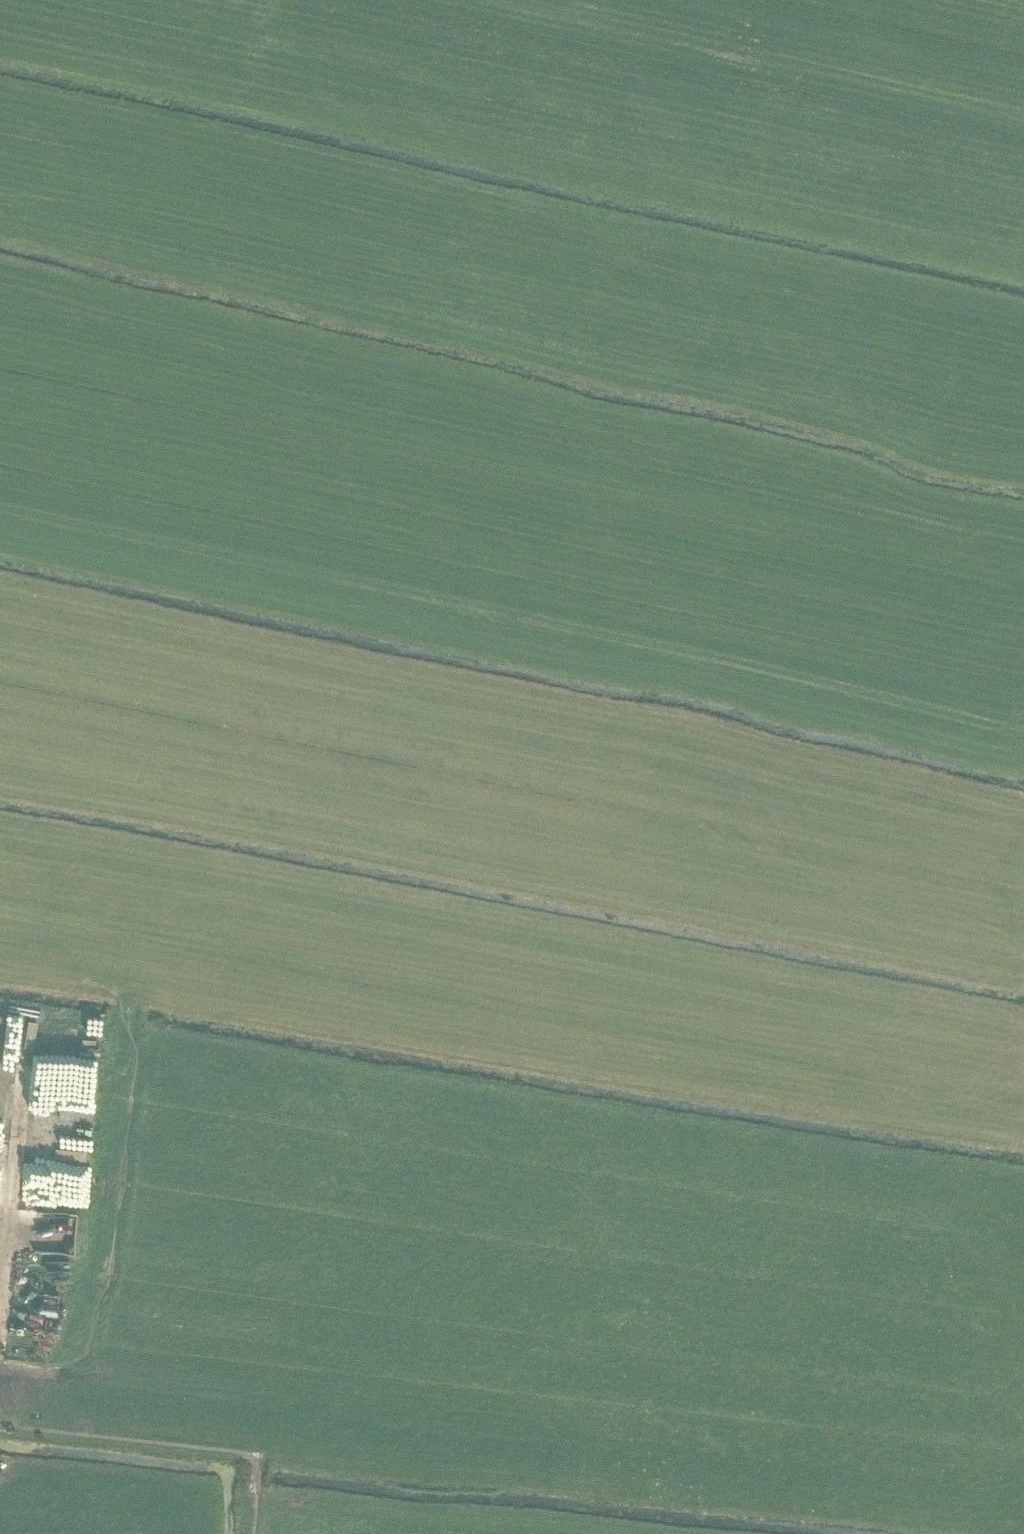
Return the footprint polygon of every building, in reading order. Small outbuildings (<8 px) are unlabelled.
[(37,1247),(77,1249),(79,1206),(39,1204),(37,1247)]
